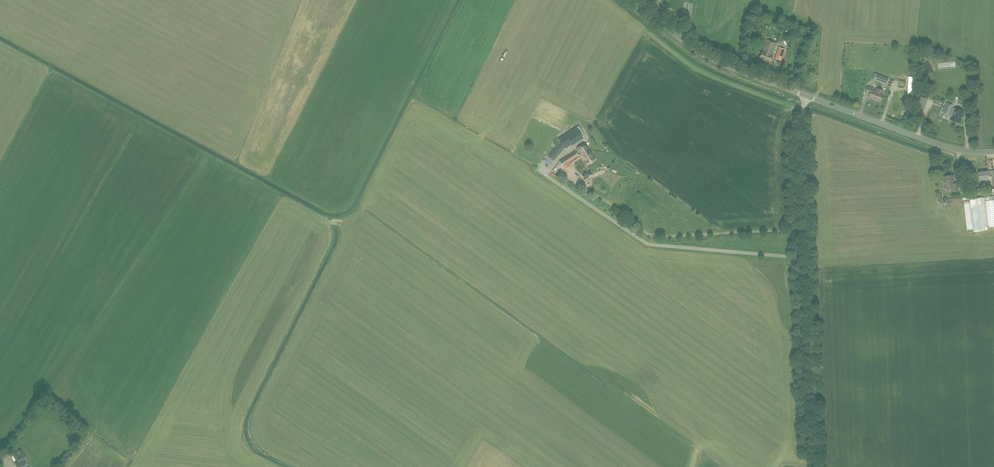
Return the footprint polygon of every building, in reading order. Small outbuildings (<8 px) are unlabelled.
[(771,56),(776,44),(767,40),(762,52),(761,52),(759,59),(770,63),(772,56),(771,56)] [(781,60),(785,49),(779,47),(775,58),(781,60)] [(875,80),(875,81),(887,84),(889,78),(878,74),(877,74),(875,74),(873,79),(875,80)] [(883,94),(882,93),(883,91),(877,89),(876,91),(873,90),(874,89),(868,87),(866,92),(870,94),(869,98),(880,102),(883,94)] [(954,108),(953,113),(951,113),(953,105),(946,103),(943,114),(950,116),(950,115),(952,115),(950,120),(961,123),(964,111),(954,108)] [(565,148),(582,137),(585,135),(582,131),(580,128),(579,126),(577,128),(576,127),(558,138),(560,141),(549,156),(554,160),(564,147),(565,148)] [(577,149),(580,154),(583,152),(584,153),(590,150),(586,143),(577,149)] [(590,150),(584,153),(583,152),(580,154),(587,165),(596,159),(590,150)] [(563,166),(570,161),(578,156),(575,151),(560,162),(563,166)] [(989,180),(989,177),(992,176),(992,172),(988,173),(988,171),(979,172),(980,181),(989,180)] [(943,176),(945,189),(951,188),(951,192),(958,191),(958,184),(953,184),(953,180),(954,180),(953,175),(943,176)] [(974,227),(993,225),(993,202),(991,202),(990,197),(985,198),(987,217),(979,218),(977,201),(972,202),(974,227)]
